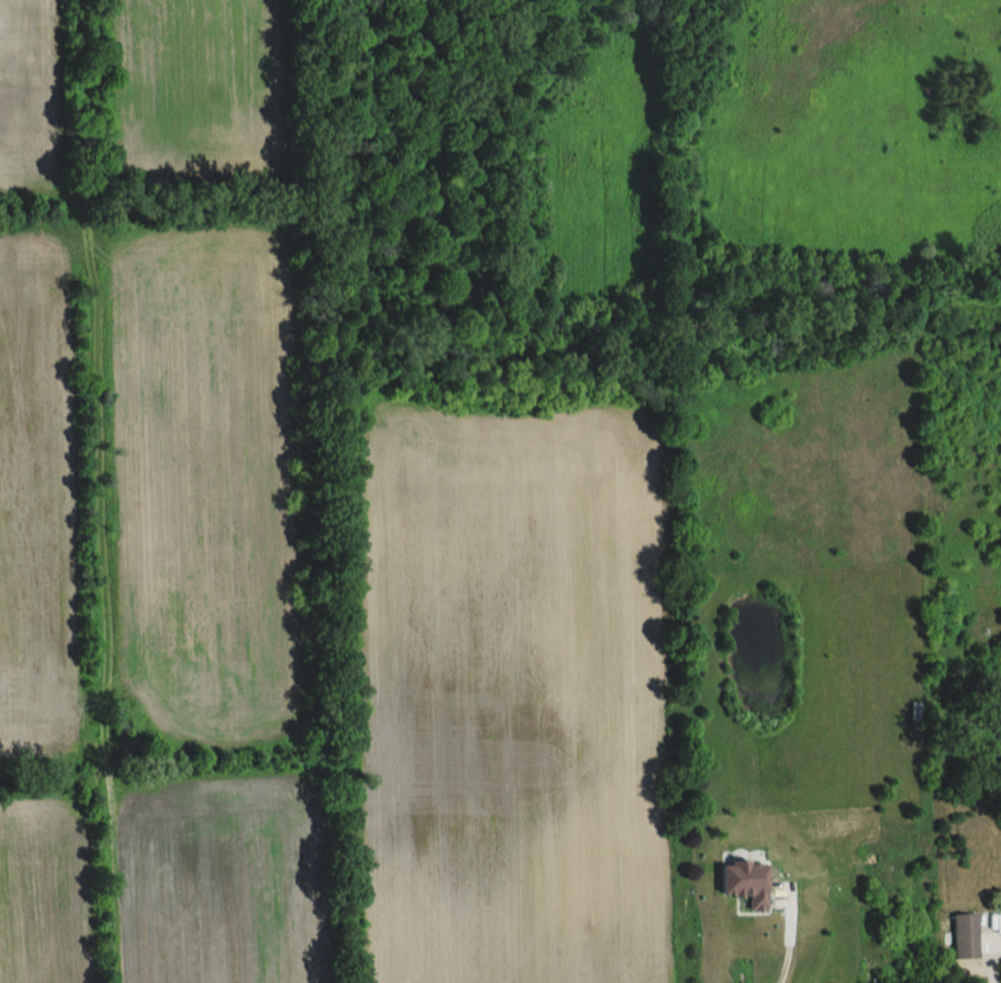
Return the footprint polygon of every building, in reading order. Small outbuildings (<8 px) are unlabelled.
[(747,897),(746,910),(763,911),(764,862),(718,862),(718,897),(747,897)] [(953,915),(953,960),(977,960),(977,915),(953,915)]
